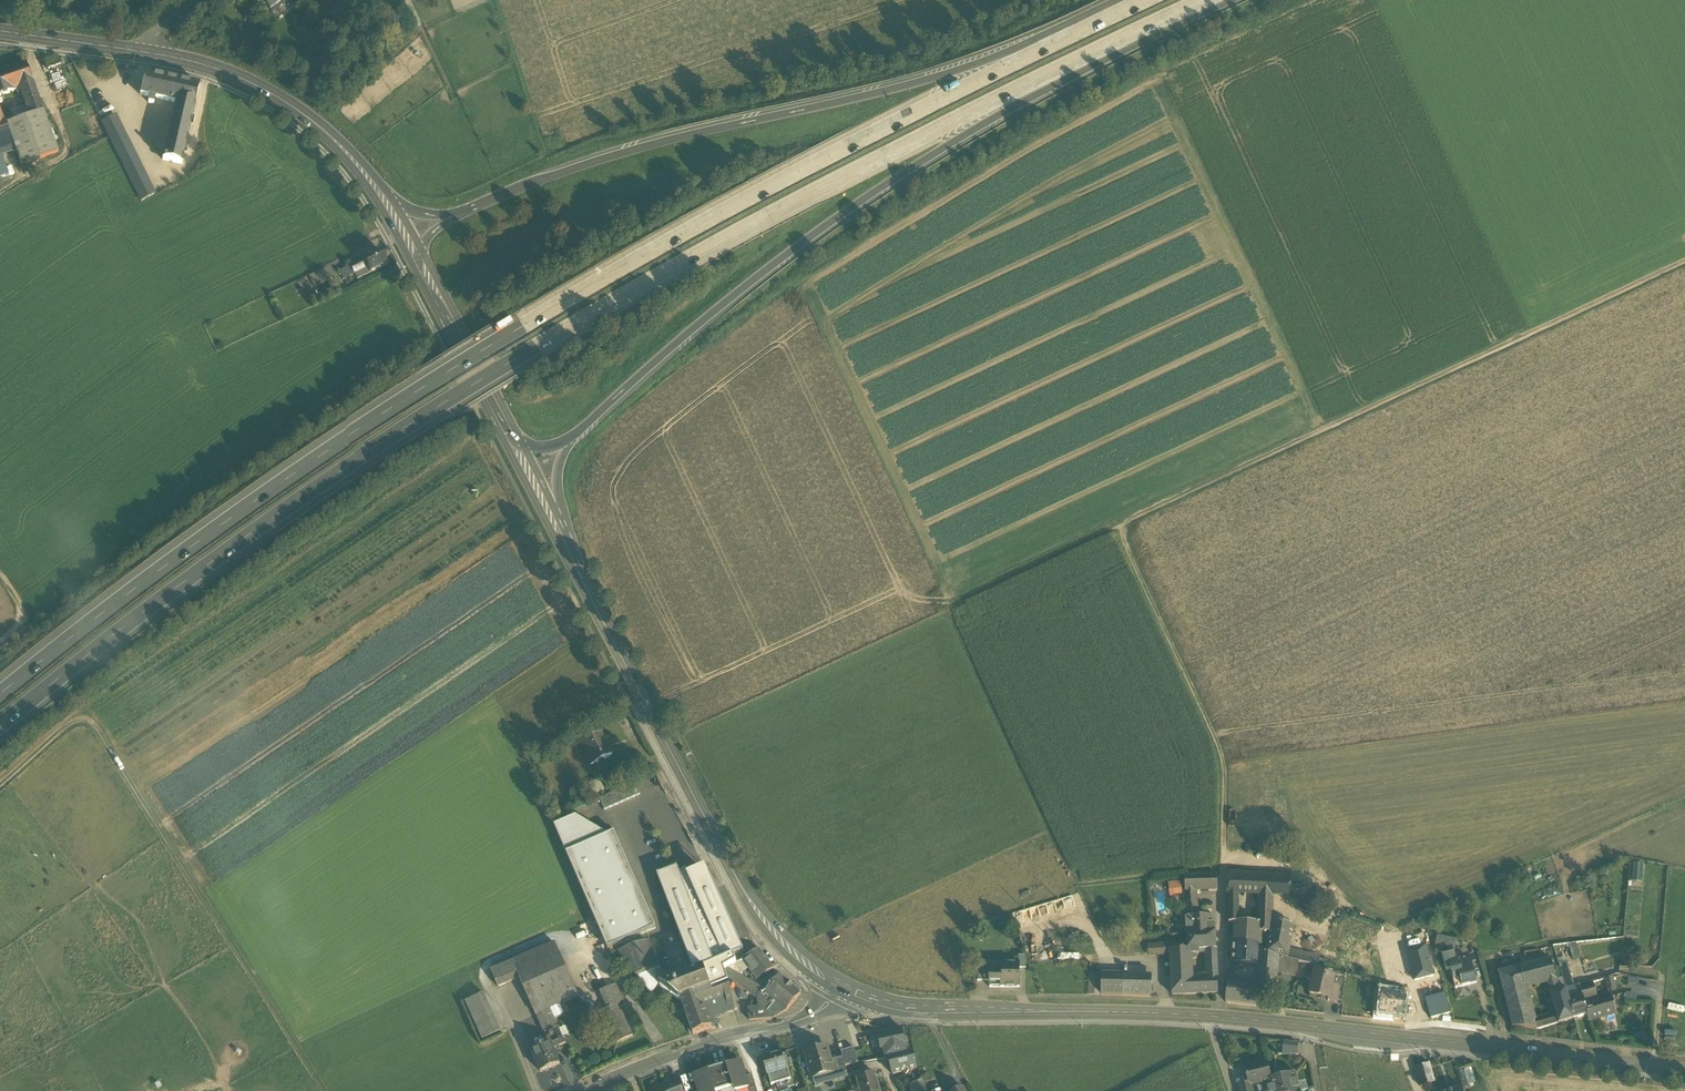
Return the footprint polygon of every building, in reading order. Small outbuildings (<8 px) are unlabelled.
[(257,1),(262,7),(266,4),(271,10),(279,3),(281,5),(286,1),(285,0),(258,0),(257,1)] [(44,60),(47,69),(61,64),(58,55),(57,56),(44,60)] [(16,89),(15,86),(19,85),(32,80),(26,63),(9,69),(0,72),(0,95),(16,89)] [(163,159),(182,164),(199,85),(145,73),(140,95),(149,97),(148,103),(153,104),(154,98),(175,103),(171,119),(163,159)] [(19,85),(22,92),(35,88),(32,80),(19,85)] [(22,92),(25,101),(38,97),(35,88),(22,92)] [(42,109),(38,97),(25,101),(29,113),(42,109)] [(58,152),(42,109),(29,113),(30,115),(7,123),(6,123),(12,139),(15,148),(21,165),(58,152)] [(114,114),(101,121),(113,144),(125,136),(114,114)] [(3,122),(0,124),(0,143),(12,139),(6,123),(7,123),(6,121),(3,122)] [(117,153),(141,201),(154,194),(125,136),(113,144),(117,153)] [(0,143),(0,153),(15,148),(12,139),(0,143)] [(1,155),(0,156),(0,177),(8,174),(1,155)] [(363,259),(350,266),(354,274),(368,267),(370,273),(387,264),(380,250),(372,254),(371,253),(367,255),(368,256),(363,259)] [(340,271),(344,280),(354,274),(350,266),(340,271)] [(332,280),(327,268),(309,276),(315,288),(332,280)] [(584,743),(595,766),(614,756),(602,734),(584,743)] [(595,766),(584,743),(581,744),(592,767),(595,766)] [(632,764),(621,770),(624,777),(636,771),(632,764)] [(606,776),(610,785),(625,778),(624,777),(621,770),(620,769),(606,776)] [(599,780),(589,785),(595,796),(605,791),(599,780)] [(600,800),(605,811),(640,796),(635,784),(600,800)] [(554,827),(566,854),(607,836),(576,818),(554,827)] [(588,904),(608,950),(644,934),(656,929),(614,833),(607,836),(566,854),(588,904)] [(1643,865),(1633,864),(1632,882),(1642,883),(1643,865)] [(726,976),(724,971),(720,961),(732,956),(743,951),(710,878),(705,868),(687,876),(686,875),(687,874),(685,871),(679,874),(678,871),(658,879),(694,974),(704,971),(710,989),(729,985),(728,982),(726,976)] [(1228,871),(1229,893),(1238,893),(1259,894),(1259,893),(1273,894),(1290,895),(1291,875),(1228,871)] [(1195,891),(1217,891),(1217,875),(1185,875),(1185,891),(1195,891)] [(1181,882),(1168,884),(1170,896),(1182,895),(1181,882)] [(1195,891),(1185,891),(1185,892),(1184,902),(1196,901),(1195,891)] [(1238,913),(1238,893),(1229,893),(1229,913),(1238,913)] [(1272,906),(1273,894),(1259,893),(1259,894),(1259,905),(1272,906)] [(1297,905),(1317,912),(1319,905),(1300,899),(1297,905)] [(1184,902),(1185,917),(1197,916),(1196,901),(1184,902)] [(1259,921),(1271,921),(1272,910),(1259,910),(1259,921)] [(1238,913),(1229,913),(1229,922),(1234,922),(1238,922),(1238,913)] [(1185,917),(1186,933),(1215,932),(1214,915),(1197,916),(1185,917)] [(1234,922),(1233,944),(1259,946),(1260,946),(1262,932),(1270,932),(1271,933),(1271,922),(1271,921),(1259,921),(1259,923),(1238,922),(1234,922)] [(1310,965),(1318,966),(1320,958),(1295,952),(1289,954),(1294,926),(1271,922),(1271,933),(1270,932),(1266,954),(1279,958),(1294,961),(1299,962),(1310,965)] [(1183,950),(1190,950),(1199,949),(1208,949),(1216,949),(1216,932),(1215,932),(1186,933),(1187,943),(1183,944),(1183,950)] [(1457,942),(1438,938),(1435,952),(1441,953),(1441,952),(1454,955),(1457,942)] [(637,977),(644,988),(657,983),(662,981),(658,969),(647,942),(619,953),(620,955),(621,956),(625,962),(637,977)] [(536,1016),(538,1014),(550,1010),(560,1005),(577,997),(578,998),(578,997),(554,944),(512,962),(519,979),(536,1016)] [(1190,950),(1183,950),(1183,944),(1147,945),(1148,956),(1170,955),(1171,972),(1191,972),(1190,954),(1190,950)] [(1258,953),(1259,946),(1233,944),(1232,963),(1243,964),(1256,965),(1257,966),(1258,953)] [(1576,944),(1568,945),(1573,961),(1581,958),(1576,944)] [(1426,947),(1407,952),(1415,981),(1433,976),(1426,947)] [(1216,949),(1208,949),(1208,962),(1217,961),(1216,949)] [(756,976),(760,977),(764,974),(765,976),(774,969),(759,951),(743,960),(749,969),(756,976)] [(1450,970),(1455,989),(1476,984),(1470,961),(1468,962),(1467,957),(1462,956),(1454,958),(1454,955),(1441,952),(1441,953),(1446,971),(1450,970)] [(1273,975),(1277,976),(1277,972),(1279,958),(1266,954),(1262,953),(1258,953),(1257,966),(1256,965),(1259,973),(1273,975)] [(736,964),(732,956),(720,961),(724,971),(728,969),(736,964)] [(1277,972),(1295,976),(1299,962),(1294,961),(1279,958),(1277,972)] [(1550,959),(1530,964),(1536,986),(1548,983),(1556,981),(1556,980),(1550,959)] [(743,960),(736,964),(728,969),(740,976),(749,969),(743,960)] [(1208,962),(1209,977),(1217,977),(1217,961),(1208,962)] [(498,988),(519,979),(512,962),(491,972),(498,988)] [(977,981),(989,981),(989,969),(990,969),(990,962),(977,962),(977,981)] [(1231,962),(1229,977),(1236,978),(1238,967),(1242,968),(1243,964),(1232,963),(1231,962)] [(1562,978),(1563,982),(1564,982),(1571,980),(1566,962),(1558,964),(1561,970),(1562,978)] [(989,987),(1019,988),(1019,968),(1019,963),(1018,963),(1002,963),(1002,969),(990,969),(989,969),(989,981),(989,987)] [(1525,989),(1536,986),(1530,964),(1519,967),(1525,989)] [(1328,999),(1329,999),(1332,986),(1334,977),(1321,974),(1323,968),(1318,966),(1310,965),(1307,977),(1313,979),(1310,994),(1328,999)] [(1127,966),(1126,975),(1145,976),(1145,966),(1127,966)] [(1533,1021),(1525,989),(1519,967),(1498,973),(1512,1028),(1535,1029),(1536,1029),(1533,1021)] [(726,976),(758,1000),(759,1002),(762,1004),(766,1005),(763,1010),(773,1018),(787,1010),(765,992),(766,991),(740,976),(728,969),(724,971),(726,976)] [(660,988),(682,1004),(710,989),(704,971),(694,974),(684,978),(682,974),(677,976),(679,980),(660,988)] [(1258,981),(1273,984),(1273,975),(1259,973),(1258,981)] [(1102,974),(1102,975),(1101,995),(1151,996),(1152,976),(1145,976),(1126,975),(1102,974)] [(1088,994),(1101,995),(1102,975),(1089,975),(1088,994)] [(765,992),(787,1010),(801,994),(779,976),(766,991),(765,992)] [(1218,993),(1217,977),(1209,977),(1191,978),(1171,979),(1172,995),(1218,993)] [(1562,978),(1556,980),(1556,981),(1559,991),(1566,989),(1564,982),(1563,982),(1562,978)] [(1606,980),(1609,991),(1615,989),(1612,978),(1606,980)] [(1628,978),(1627,984),(1638,986),(1639,979),(1628,978)] [(1564,982),(1566,989),(1574,1019),(1587,1015),(1585,1005),(1580,988),(1576,989),(1574,987),(1571,980),(1564,982)] [(1258,984),(1258,992),(1271,993),(1272,993),(1273,984),(1258,981),(1257,984),(1258,984)] [(1548,983),(1550,993),(1559,991),(1556,981),(1548,983)] [(1226,1002),(1256,1006),(1258,992),(1258,984),(1257,984),(1235,982),(1228,982),(1227,986),(1226,1002)] [(657,983),(644,988),(650,996),(659,986),(657,983)] [(612,1033),(617,1044),(633,1036),(618,1005),(624,1002),(616,985),(600,992),(600,993),(601,992),(608,1009),(601,1012),(601,1013),(611,1033),(611,1034),(612,1033)] [(729,985),(710,989),(682,1004),(682,1005),(693,1035),(712,1029),(710,1018),(734,1010),(732,998),(729,985)] [(1580,988),(1585,1005),(1597,1002),(1592,985),(1580,988)] [(1328,1001),(1338,1003),(1340,987),(1332,986),(1329,999),(1328,999),(1328,1001)] [(1566,989),(1559,991),(1550,993),(1556,1015),(1558,1023),(1574,1019),(1566,989)] [(1270,1007),(1271,993),(1258,992),(1256,1006),(1270,1007)] [(1637,995),(1626,993),(1625,999),(1636,1001),(1637,995)] [(470,1013),(482,1040),(500,1032),(484,994),(466,1002),(470,1013)] [(1445,994),(1426,999),(1431,1019),(1450,1013),(1445,994)] [(1382,995),(1380,1013),(1394,1015),(1404,1016),(1406,998),(1392,996),(1382,995)] [(1600,1001),(1597,1002),(1585,1005),(1587,1015),(1589,1021),(1616,1014),(1611,997),(1600,1000),(1600,1001)] [(564,1015),(560,1005),(550,1010),(554,1020),(564,1015)] [(554,1020),(550,1010),(538,1014),(546,1032),(544,1033),(549,1043),(562,1037),(559,1030),(554,1020)] [(710,1018),(712,1029),(716,1027),(715,1020),(735,1013),(734,1010),(710,1018)] [(749,1021),(773,1018),(763,1010),(748,1010),(749,1021)] [(1374,1013),(1373,1019),(1393,1021),(1394,1015),(1380,1013),(1374,1013)] [(1556,1015),(1537,1020),(1539,1028),(1558,1023),(1556,1015)] [(566,1027),(559,1030),(562,1037),(563,1039),(569,1036),(566,1027)] [(888,1059),(907,1054),(902,1029),(878,1035),(881,1049),(883,1048),(886,1060),(888,1059)] [(1641,1031),(1637,1041),(1644,1044),(1649,1035),(1641,1031)] [(881,1049),(878,1035),(870,1036),(873,1050),(881,1049)] [(531,1051),(541,1072),(559,1064),(553,1049),(565,1044),(563,1039),(562,1037),(549,1043),(531,1051)] [(1285,1042),(1283,1054),(1297,1054),(1298,1043),(1285,1042)] [(806,1054),(812,1078),(833,1072),(834,1072),(831,1062),(831,1061),(827,1048),(819,1050),(819,1049),(811,1051),(812,1052),(806,1054)] [(841,1052),(843,1058),(846,1067),(858,1063),(854,1048),(841,1052)] [(767,1074),(768,1074),(787,1068),(785,1060),(786,1059),(784,1053),(763,1059),(767,1074)] [(902,1073),(906,1075),(909,1071),(917,1069),(914,1053),(907,1054),(888,1059),(893,1075),(902,1073)] [(833,1072),(835,1076),(847,1073),(847,1072),(846,1067),(843,1058),(831,1061),(831,1062),(834,1072),(833,1072)] [(1249,1086),(1266,1081),(1271,1080),(1271,1079),(1267,1062),(1244,1068),(1248,1084),(1248,1086),(1249,1086)] [(729,1067),(734,1088),(735,1090),(737,1090),(749,1088),(745,1077),(741,1063),(729,1067)] [(1414,1068),(1420,1087),(1435,1083),(1429,1063),(1414,1068)] [(734,1088),(729,1067),(728,1065),(727,1065),(708,1071),(707,1071),(706,1071),(707,1073),(713,1090),(723,1090),(728,1089),(734,1088)] [(787,1068),(768,1074),(771,1086),(774,1085),(788,1081),(790,1080),(787,1068)] [(833,1072),(812,1078),(815,1087),(848,1078),(847,1073),(835,1076),(833,1072)] [(707,1073),(694,1077),(698,1090),(713,1090),(707,1073)] [(1271,1079),(1271,1080),(1266,1081),(1269,1090),(1300,1090),(1298,1083),(1295,1073),(1271,1079)] [(860,1090),(881,1090),(876,1074),(857,1080),(860,1090)] [(750,1090),(756,1090),(752,1075),(745,1077),(749,1088),(750,1090)] [(655,1090),(683,1090),(678,1079),(671,1081),(672,1084),(655,1090)] [(922,1080),(920,1081),(909,1085),(911,1090),(926,1090),(922,1080)] [(790,1087),(788,1081),(774,1085),(777,1090),(790,1087)] [(1298,1083),(1300,1090),(1302,1090),(1308,1090),(1306,1081),(1298,1083)]
